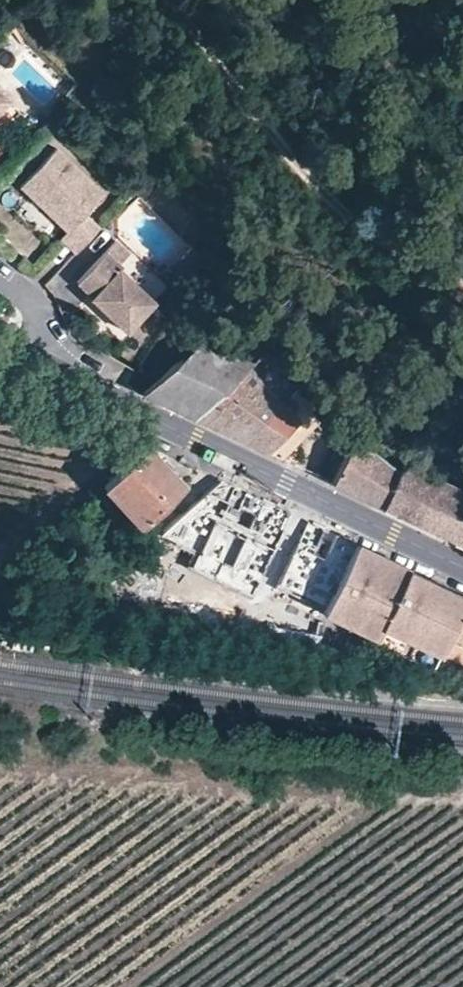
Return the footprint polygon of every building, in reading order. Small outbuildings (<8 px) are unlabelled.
[(78,94),(70,87),(64,94),(71,101),(78,94)] [(10,101),(0,92),(0,111),(10,101)] [(104,193),(55,147),(19,185),(40,205),(51,207),(58,214),(54,219),(66,230),(59,238),(75,252),(99,227),(84,213),(104,193)] [(58,214),(51,207),(40,205),(54,219),(58,214)] [(154,301),(118,267),(120,265),(105,250),(76,280),(91,295),(89,297),(125,331),(154,301)] [(201,339),(141,394),(193,420),(250,364),(201,339)] [(313,404),(266,351),(250,364),(281,402),(241,443),(264,454),(298,420),(313,404)] [(281,402),(250,364),(193,420),(241,443),(281,402)] [(264,454),(280,461),(310,432),(298,420),(264,454)] [(396,474),(354,440),(330,484),(379,508),(396,474)] [(182,484),(145,445),(102,485),(139,525),(182,484)] [(396,474),(379,508),(462,548),(462,491),(409,465),(396,474)] [(254,581),(285,515),(282,509),(217,480),(156,534),(254,581)] [(311,521),(304,523),(275,590),(292,598),(300,579),(314,585),(306,604),(376,639),(382,628),(439,655),(447,637),(462,604),(462,594),(443,584),(311,521)] [(447,637),(462,645),(462,604),(447,637)] [(382,628),(376,639),(374,641),(431,669),(439,655),(382,628)] [(447,637),(439,655),(462,666),(462,645),(447,637)]
